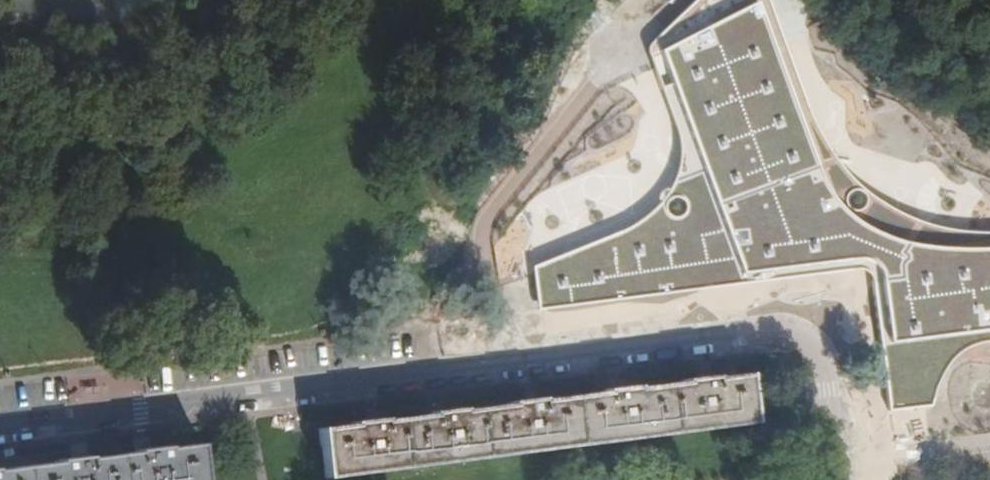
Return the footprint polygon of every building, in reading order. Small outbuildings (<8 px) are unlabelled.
[(754,427),(749,378),(706,383),(624,393),(533,404),(457,413),(366,424),(320,430),(326,479),(754,427)] [(200,446),(156,451),(85,460),(0,471),(0,479),(204,479),(200,446)]
